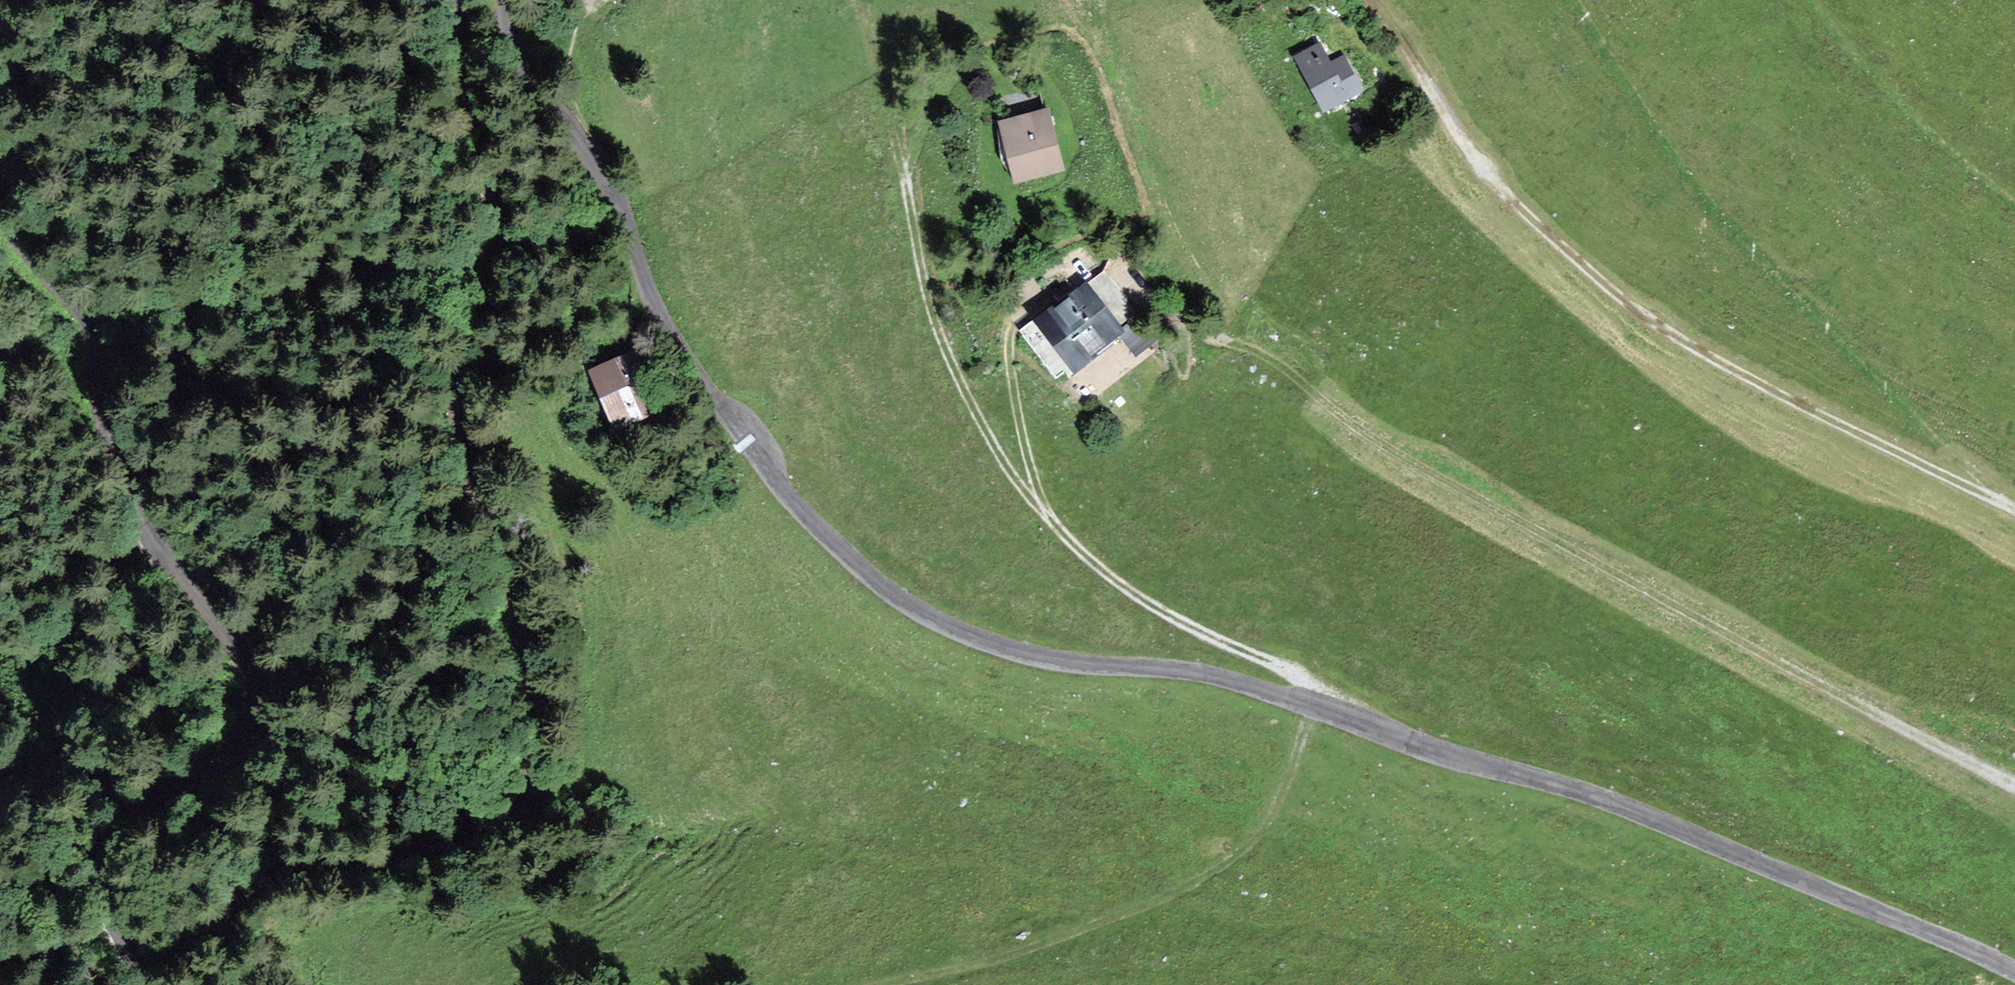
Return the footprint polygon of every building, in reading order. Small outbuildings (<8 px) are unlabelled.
[(1323,50),(1297,62),(1323,118),(1366,99),(1350,63),(1333,71),(1323,50)] [(1045,115),(1001,128),(1018,184),(1062,171),(1045,115)] [(1088,289),(1037,324),(1077,381),(1127,345),(1088,289)] [(649,362),(600,378),(621,441),(670,424),(649,362)]
